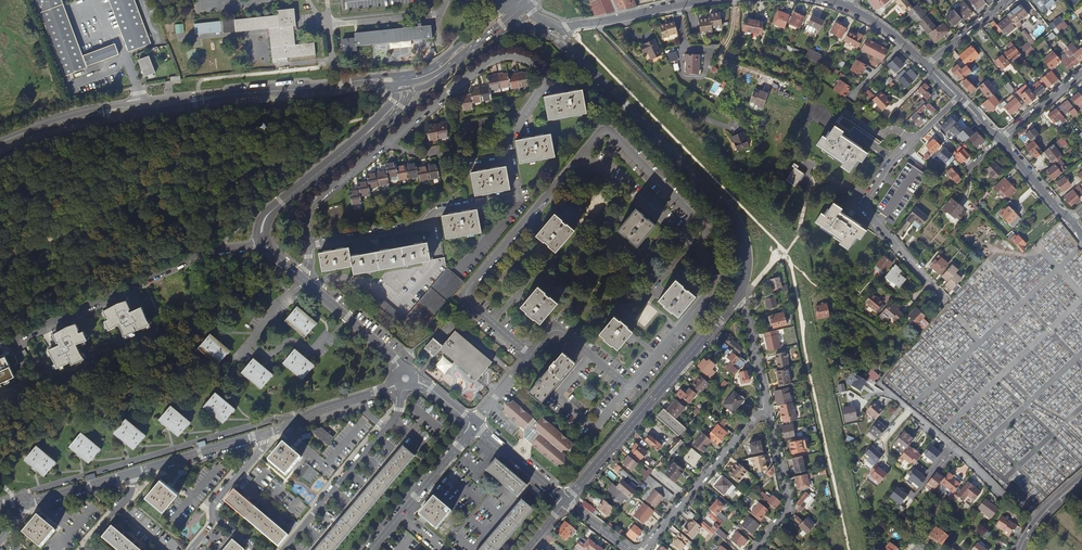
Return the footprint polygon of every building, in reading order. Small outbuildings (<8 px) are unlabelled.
[(66,82),(73,79),(71,73),(86,68),(86,66),(118,54),(114,43),(83,55),(62,0),(35,0),(66,82)] [(132,51),(151,44),(134,0),(113,0),(132,51)] [(596,17),(636,7),(634,0),(590,0),(596,17)] [(891,0),(871,0),(878,10),(891,0)] [(913,7),(910,4),(907,0),(895,0),(899,6),(898,7),(902,12),(907,8),(909,11),(913,7)] [(983,0),(970,0),(977,9),(985,2),(983,0)] [(1057,0),(1034,0),(1041,8),(1043,11),(1057,0)] [(963,20),(972,13),(964,3),(960,6),(960,7),(958,9),(960,11),(957,13),(963,20)] [(919,22),(926,16),(917,4),(916,5),(913,7),(909,11),(908,12),(917,23),(919,22)] [(1019,5),(1011,12),(1007,15),(1008,16),(1010,18),(1016,26),(1018,28),(1022,25),(1019,21),(1027,15),(1019,5)] [(276,15),(235,20),(222,21),(223,31),(223,33),(269,28),(272,59),(273,64),(278,63),(287,62),(287,58),(316,55),(314,42),(295,45),(293,26),(296,26),(294,9),(293,9),(277,10),(277,13),(276,13),(276,15)] [(789,23),(799,28),(805,14),(795,9),(789,23)] [(788,18),(790,14),(778,10),(773,23),(785,27),(788,18)] [(961,18),(954,10),(946,17),(953,25),(961,18)] [(708,19),(699,20),(701,34),(713,32),(712,28),(722,27),(720,13),(710,15),(710,19),(708,19)] [(820,30),(824,21),(812,14),(805,28),(813,32),(815,28),(820,30)] [(929,34),(936,28),(926,16),(919,22),(929,34)] [(1010,18),(1008,16),(1005,19),(1006,20),(998,26),(1000,28),(1005,35),(1016,26),(1010,18)] [(1056,27),(1064,21),(1060,16),(1052,23),(1053,23),(1050,25),(1053,29),(1056,27)] [(752,32),(754,20),(745,19),(743,31),(752,32)] [(754,20),(752,32),(761,34),(764,22),(754,20)] [(998,26),(994,20),(990,23),(997,31),(1000,28),(998,26)] [(1067,25),(1064,21),(1056,27),(1059,32),(1067,25)] [(678,33),(675,22),(666,24),(665,23),(660,25),(663,38),(669,36),(669,35),(678,33)] [(831,32),(841,38),(846,28),(836,23),(831,32)] [(942,23),(936,28),(929,34),(935,42),(948,31),(942,23)] [(184,33),(183,24),(175,25),(176,33),(184,33)] [(431,26),(355,33),(355,38),(356,46),(432,38),(431,26)] [(850,30),(845,38),(858,46),(863,35),(859,32),(858,34),(850,30)] [(649,53),(658,49),(651,34),(638,40),(641,47),(645,45),(649,53)] [(356,46),(355,38),(342,40),(343,52),(357,51),(356,46)] [(874,42),(867,38),(861,49),(872,55),(878,43),(874,41),(874,42)] [(1067,47),(1062,40),(1061,39),(1058,42),(1064,50),(1067,47)] [(778,47),(765,42),(764,46),(776,50),(778,47)] [(1014,46),(1011,42),(1007,46),(1010,50),(1005,54),(1008,58),(1011,56),(1012,57),(1014,60),(1017,59),(1018,58),(1020,55),(1021,55),(1018,51),(1015,47),(1015,46),(1014,46)] [(882,45),(878,43),(872,55),(883,60),(888,50),(882,46),(882,45)] [(1018,51),(1021,55),(1029,49),(1032,46),(1029,43),(1028,44),(1027,43),(1018,51)] [(1080,62),(1081,60),(1081,49),(1081,48),(1078,51),(1072,43),(1067,47),(1068,47),(1069,49),(1080,62)] [(965,63),(966,65),(972,61),(979,55),(971,46),(959,56),(963,61),(965,63)] [(824,67),(828,69),(832,62),(822,58),(813,53),(814,50),(810,47),(805,57),(824,67)] [(1075,65),(1080,62),(1069,49),(1068,47),(1067,47),(1064,50),(1069,56),(1062,61),(1068,69),(1074,64),(1075,65)] [(727,55),(732,59),(735,55),(730,51),(727,55)] [(1053,51),(1043,60),(1051,70),(1055,67),(1054,66),(1061,60),(1053,51)] [(686,61),(686,73),(698,73),(699,55),(687,55),(686,61)] [(1027,62),(1021,55),(1020,55),(1018,58),(1024,65),(1027,62)] [(144,77),(155,73),(149,56),(138,60),(144,77)] [(1004,69),(1007,67),(1003,62),(1006,61),(1001,56),(994,62),(998,66),(1000,65),(1002,67),(1000,69),(1002,70),(1004,69)] [(896,72),(904,64),(896,57),(892,61),(893,62),(890,65),(896,72)] [(868,65),(856,59),(850,69),(860,75),(864,68),(865,68),(868,65)] [(957,74),(961,79),(971,71),(967,65),(966,65),(965,63),(963,61),(958,65),(952,70),(955,74),(957,74)] [(971,71),(972,72),(977,68),(972,61),(966,65),(967,65),(971,71)] [(977,68),(972,72),(970,74),(972,76),(975,74),(976,74),(980,71),(977,68)] [(903,70),(897,76),(900,79),(898,80),(906,88),(914,80),(914,79),(917,76),(911,69),(907,73),(907,72),(906,72),(903,70)] [(1009,83),(1013,88),(1014,89),(1017,86),(1004,69),(1002,70),(1000,72),(1008,82),(1009,83)] [(1058,79),(1051,70),(1048,73),(1041,79),(1048,87),(1058,79)] [(971,71),(961,79),(962,81),(970,74),(972,72),(971,71)] [(522,72),(518,73),(521,87),(531,85),(528,72),(522,73),(522,72)] [(501,88),(511,86),(508,75),(508,73),(502,74),(502,73),(498,74),(501,88)] [(511,89),(521,87),(518,73),(514,73),(514,74),(508,75),(511,86),(511,89)] [(490,90),(501,88),(498,74),(493,74),(494,75),(488,77),(490,86),(490,90)] [(888,84),(893,80),(890,77),(884,82),(887,85),(888,84)] [(971,93),(976,89),(966,79),(962,83),(971,93)] [(988,79),(979,86),(981,90),(982,89),(989,97),(994,94),(998,91),(988,79)] [(710,92),(720,96),(725,84),(715,80),(710,92)] [(840,80),(833,89),(845,97),(847,93),(846,93),(850,87),(840,80)] [(1009,83),(1008,82),(1005,85),(1010,91),(1013,88),(1009,83)] [(1045,89),(1043,87),(1041,85),(1038,82),(1031,88),(1037,96),(1045,89)] [(925,83),(915,92),(916,93),(915,94),(917,95),(920,92),(927,99),(931,95),(926,90),(928,87),(925,83)] [(490,90),(490,86),(483,87),(483,86),(479,87),(482,101),(492,99),(490,90)] [(472,103),(482,101),(479,87),(475,88),(469,90),(470,94),(472,103)] [(1024,102),(1028,107),(1037,99),(1028,88),(1027,89),(1027,90),(1022,94),(1021,93),(1020,94),(1025,101),(1024,102)] [(862,92),(866,96),(868,97),(869,98),(872,95),(864,89),(862,92)] [(544,97),(548,120),(587,113),(582,90),(544,97)] [(759,93),(753,91),(750,101),(755,102),(754,104),(758,105),(757,108),(762,110),(768,93),(763,92),(763,93),(759,91),(759,93)] [(881,91),(872,99),(883,111),(891,103),(884,96),(885,95),(881,91)] [(1079,92),(1071,98),(1076,104),(1079,102),(1081,107),(1081,96),(1079,92)] [(472,103),(470,94),(466,95),(466,96),(460,97),(463,110),(473,108),(472,103)] [(997,98),(994,94),(989,97),(982,104),(989,111),(992,110),(993,111),(995,109),(994,108),(999,103),(995,99),(997,98)] [(1004,107),(1010,114),(1022,105),(1012,94),(1001,103),(1004,107)] [(879,112),(882,109),(873,100),(871,102),(879,112)] [(1074,107),(1068,100),(1060,107),(1066,114),(1074,107)] [(924,105),(916,112),(917,113),(912,118),(919,126),(923,122),(921,121),(923,119),(918,114),(919,114),(926,107),(932,113),(935,110),(929,104),(926,107),(924,105)] [(1063,116),(1057,108),(1048,115),(1053,121),(1055,120),(1056,122),(1063,116)] [(843,116),(836,127),(843,131),(841,135),(847,139),(848,138),(862,147),(861,149),(868,153),(868,154),(872,156),(881,142),(861,128),(843,116)] [(941,127),(947,133),(957,123),(951,117),(941,127)] [(446,122),(436,124),(439,138),(449,136),(446,122)] [(439,138),(436,124),(426,126),(429,140),(439,138)] [(843,131),(836,127),(834,125),(826,138),(822,135),(816,145),(832,155),(842,163),(840,166),(849,172),(858,160),(861,162),(868,153),(861,149),(862,147),(848,138),(847,139),(841,135),(843,131)] [(959,134),(965,141),(975,132),(968,126),(959,134)] [(1032,141),(1040,135),(1033,127),(1025,133),(1032,141)] [(736,149),(747,145),(742,131),(731,135),(736,149)] [(983,142),(984,141),(984,140),(976,132),(969,139),(976,147),(982,142),(983,142)] [(515,140),(520,163),(555,157),(551,134),(515,140)] [(1062,137),(1058,140),(1064,147),(1068,144),(1062,137)] [(933,153),(940,146),(933,139),(926,146),(931,151),(933,153)] [(1037,157),(1043,153),(1034,141),(1026,147),(1033,155),(1034,154),(1037,157)] [(1053,145),(1044,152),(1052,161),(1061,154),(1053,145)] [(944,162),(952,155),(945,146),(937,154),(944,162)] [(955,151),(952,154),(961,164),(964,161),(968,157),(967,155),(968,154),(963,149),(958,154),(955,151)] [(1059,159),(1063,157),(1061,154),(1052,161),(1054,164),(1059,159)] [(388,177),(398,175),(396,166),(395,161),(391,162),(391,163),(385,164),(387,170),(388,177)] [(892,225),(926,175),(908,162),(876,209),(887,216),(885,220),(892,225)] [(985,170),(995,180),(1003,172),(994,162),(985,170)] [(409,178),(406,163),(402,164),(402,165),(396,166),(398,175),(399,179),(399,180),(409,178)] [(419,176),(417,167),(416,163),(410,164),(410,163),(406,163),(409,178),(419,176)] [(431,164),(427,164),(430,179),(440,177),(437,163),(431,165),(431,164)] [(786,180),(795,186),(804,174),(797,169),(799,166),(794,163),(792,166),(795,168),(786,180)] [(430,179),(427,164),(423,165),(423,166),(417,167),(419,176),(420,181),(430,179)] [(1061,173),(1056,166),(1055,164),(1046,171),(1053,179),(1061,173)] [(471,176),(475,196),(510,189),(506,166),(471,172),(471,176)] [(956,183),(960,179),(951,168),(947,172),(951,176),(950,177),(952,180),(953,179),(956,183)] [(381,171),(376,171),(379,186),(389,184),(389,181),(388,177),(387,170),(381,171)] [(379,186),(376,171),(372,172),(372,173),(367,174),(368,180),(369,188),(379,186)] [(1003,176),(993,186),(1004,199),(1007,196),(1009,197),(1017,190),(1014,187),(1015,186),(1011,182),(1010,183),(1003,176)] [(1064,191),(1071,185),(1064,177),(1057,182),(1064,191)] [(370,194),(369,188),(368,180),(364,181),(364,182),(358,183),(359,188),(360,196),(370,194)] [(1073,190),(1078,196),(1081,193),(1081,191),(1078,185),(1073,190)] [(362,203),(360,196),(359,188),(355,189),(355,190),(349,191),(352,205),(362,203)] [(1073,190),(1064,197),(1071,206),(1079,199),(1078,196),(1073,190)] [(955,217),(959,220),(966,212),(962,209),(963,208),(951,199),(944,208),(948,211),(947,214),(947,215),(951,219),(953,219),(955,217)] [(839,243),(848,250),(856,237),(860,239),(866,230),(854,222),(855,220),(847,215),(846,216),(840,212),(842,209),(833,203),(824,215),(821,213),(815,222),(841,240),(839,243)] [(1010,224),(1018,215),(1011,208),(1009,206),(1001,214),(1010,224)] [(916,207),(906,220),(911,224),(915,220),(922,225),(928,217),(916,207)] [(333,222),(343,221),(342,208),(332,208),(333,222)] [(643,215),(636,208),(617,230),(625,237),(626,236),(630,240),(629,240),(637,247),(656,225),(648,218),(647,219),(643,215)] [(442,216),(446,239),(452,238),(481,232),(479,218),(477,209),(442,216)] [(556,252),(574,230),(567,223),(566,224),(562,221),(562,220),(555,213),(536,235),(544,242),(545,241),(549,245),(548,246),(556,252)] [(1022,252),(1024,251),(1021,248),(1025,245),(1017,236),(1016,237),(1014,236),(1011,240),(1022,252)] [(389,249),(351,256),(352,265),(354,274),(387,268),(391,267),(398,266),(415,263),(415,262),(431,259),(432,259),(429,241),(389,249)] [(323,271),(352,265),(351,256),(349,247),(319,253),(323,271)] [(930,266),(932,268),(941,258),(938,255),(930,266)] [(876,265),(885,272),(892,263),(883,256),(876,265)] [(444,257),(432,259),(431,259),(415,262),(415,263),(398,266),(391,267),(373,287),(368,293),(371,295),(372,294),(381,301),(382,299),(405,318),(423,296),(447,267),(446,266),(444,257)] [(948,264),(941,258),(932,268),(939,274),(940,274),(945,268),(948,264)] [(895,264),(886,276),(900,287),(906,279),(899,274),(902,271),(898,268),(898,267),(895,264)] [(952,265),(947,270),(942,276),(948,282),(954,274),(955,273),(958,270),(952,265)] [(453,295),(464,282),(459,278),(447,267),(423,296),(405,318),(382,299),(381,301),(372,294),(371,295),(368,293),(364,298),(376,308),(377,306),(399,324),(397,327),(404,334),(407,330),(411,334),(421,323),(426,327),(448,301),(453,295)] [(842,278),(847,282),(851,277),(847,273),(842,278)] [(961,278),(955,273),(954,274),(948,282),(945,285),(952,290),(961,278)] [(782,292),(789,290),(788,285),(781,287),(779,277),(770,279),(772,290),(781,288),(782,292)] [(683,286),(675,279),(658,300),(664,305),(663,305),(672,313),(673,312),(678,316),(695,296),(687,289),(687,290),(682,286),(683,286)] [(545,293),(538,286),(520,307),(526,312),(534,320),(535,319),(540,323),(558,303),(550,296),(549,297),(545,293)] [(871,294),(865,302),(876,312),(883,303),(880,300),(880,301),(871,294)] [(768,309),(777,306),(776,303),(774,297),(765,299),(768,309)] [(122,331),(124,336),(136,330),(134,326),(136,325),(138,330),(150,324),(147,319),(142,306),(130,312),(129,309),(131,309),(127,300),(118,303),(103,311),(106,317),(108,316),(109,319),(105,321),(109,330),(119,324),(122,331)] [(816,306),(818,318),(829,316),(827,304),(816,306)] [(888,305),(878,316),(882,320),(884,317),(887,319),(889,316),(891,318),(892,320),(894,323),(902,315),(898,311),(894,308),(893,304),(888,305)] [(305,337),(316,323),(297,306),(285,320),(305,337)] [(925,316),(919,310),(920,309),(918,306),(916,308),(908,316),(906,318),(909,321),(911,319),(916,325),(923,331),(928,325),(921,319),(925,316)] [(936,315),(941,309),(938,306),(933,313),(936,315)] [(773,328),(787,325),(784,313),(770,316),(773,328)] [(619,320),(614,316),(599,334),(605,338),(604,339),(612,345),(618,349),(633,331),(627,327),(628,326),(620,320),(619,320)] [(55,362),(57,368),(67,364),(66,362),(70,360),(72,365),(85,359),(80,352),(77,344),(87,340),(83,331),(79,333),(78,330),(79,329),(76,323),(67,326),(53,334),(57,343),(59,342),(60,344),(48,350),(55,362)] [(777,330),(764,333),(768,351),(781,348),(777,330)] [(455,331),(443,345),(440,349),(476,380),(492,361),(485,355),(455,331)] [(720,332),(717,336),(738,354),(743,349),(727,335),(725,337),(720,332)] [(218,364),(229,351),(210,334),(198,347),(218,364)] [(434,356),(440,349),(443,345),(443,344),(442,345),(433,338),(424,348),(434,356)] [(283,362),(303,379),(313,366),(294,349),(283,362)] [(565,374),(575,362),(562,352),(555,360),(554,360),(550,366),(541,377),(540,377),(535,382),(536,383),(529,391),(541,402),(548,394),(565,374)] [(777,368),(783,367),(786,366),(787,366),(784,353),(774,355),(777,368)] [(882,353),(877,360),(881,363),(886,356),(882,353)] [(4,381),(9,379),(15,377),(5,356),(0,359),(0,383),(4,381)] [(725,366),(735,375),(736,372),(744,363),(740,359),(739,361),(735,357),(727,366),(726,365),(725,366)] [(261,388),(273,375),(253,358),(242,372),(261,388)] [(706,375),(707,375),(715,365),(708,359),(707,361),(703,359),(697,366),(701,369),(700,369),(706,375)] [(777,368),(773,369),(774,372),(776,372),(779,386),(790,384),(787,369),(783,370),(783,367),(777,368)] [(875,380),(879,376),(872,369),(868,373),(871,376),(875,380)] [(739,384),(749,381),(748,376),(746,370),(739,372),(740,377),(738,377),(739,384)] [(691,385),(700,393),(708,383),(700,375),(691,385)] [(860,392),(867,382),(864,380),(863,379),(857,375),(853,381),(854,382),(851,387),(860,392)] [(721,391),(723,389),(715,382),(714,384),(721,391)] [(711,393),(714,389),(711,386),(704,395),(710,399),(713,395),(711,393)] [(676,395),(681,399),(682,397),(691,404),(699,395),(690,388),(685,393),(681,389),(676,395)] [(778,405),(780,405),(782,404),(791,402),(788,388),(774,391),(778,405)] [(223,423),(235,409),(215,392),(204,406),(223,423)] [(724,404),(733,412),(743,400),(734,392),(724,404)] [(543,453),(558,465),(560,463),(565,463),(565,457),(567,455),(563,451),(564,449),(570,449),(574,444),(542,416),(538,421),(513,400),(511,402),(505,403),(506,409),(504,411),(525,429),(524,437),(543,453)] [(667,411),(675,418),(685,407),(676,400),(667,411)] [(782,404),(780,405),(782,412),(780,412),(782,419),(783,419),(795,416),(792,402),(791,402),(782,404)] [(875,420),(884,410),(881,407),(880,408),(874,403),(866,412),(875,420)] [(179,436),(190,422),(170,406),(159,419),(179,436)] [(846,422),(857,419),(856,416),(854,406),(843,409),(846,422)] [(633,411),(632,410),(628,408),(623,413),(628,417),(633,411)] [(667,411),(664,409),(657,416),(681,437),(687,429),(675,418),(667,411)] [(134,449),(145,435),(125,419),(114,433),(134,449)] [(878,439),(886,429),(878,422),(869,431),(878,439)] [(785,441),(791,439),(790,435),(794,434),(793,430),(789,431),(787,424),(781,425),(785,441)] [(704,433),(711,440),(717,445),(723,437),(726,433),(717,425),(709,434),(706,431),(704,433)] [(321,428),(312,430),(313,433),(327,445),(333,438),(321,428)] [(89,462),(100,449),(81,432),(69,446),(89,462)] [(913,440),(904,432),(894,444),(900,449),(900,450),(903,453),(908,447),(913,440)] [(704,433),(703,433),(694,444),(703,452),(707,447),(706,446),(711,440),(704,433)] [(645,440),(657,451),(662,445),(656,440),(655,441),(649,435),(645,440)] [(680,439),(671,450),(674,452),(683,441),(680,439)] [(749,443),(752,453),(763,451),(760,440),(749,443)] [(790,442),(792,451),(796,450),(796,451),(803,450),(802,448),(801,440),(790,442)] [(286,475),(301,458),(283,443),(268,460),(286,475)] [(641,459),(647,452),(636,443),(633,447),(634,448),(632,451),(641,459)] [(930,445),(922,454),(931,461),(939,452),(930,445)] [(44,476),(56,462),(36,446),(25,459),(44,476)] [(865,453),(876,464),(883,456),(871,446),(865,453)] [(355,527),(369,509),(395,480),(414,456),(403,447),(383,470),(358,499),(339,523),(319,546),(316,549),(335,549),(355,527)] [(921,456),(908,447),(903,453),(900,457),(899,459),(902,461),(904,461),(904,460),(910,464),(911,462),(912,460),(916,463),(916,462),(921,456)] [(698,453),(692,448),(684,459),(693,466),(701,456),(698,453)] [(636,462),(639,459),(633,453),(630,456),(629,455),(622,463),(631,471),(638,463),(636,462)] [(767,470),(764,454),(748,458),(750,469),(758,467),(759,471),(767,470)] [(801,456),(793,458),(796,472),(804,470),(801,456)] [(517,497),(527,485),(511,472),(496,459),(486,470),(502,484),(517,497)] [(670,479),(674,482),(677,478),(679,479),(682,475),(680,474),(684,470),(674,462),(665,474),(670,479)] [(747,471),(737,463),(728,474),(738,482),(747,471)] [(311,486),(320,475),(308,464),(298,475),(311,486)] [(775,471),(773,464),(765,473),(765,474),(769,477),(775,471)] [(879,484),(887,475),(881,470),(882,469),(876,464),(869,473),(872,475),(870,477),(879,484)] [(767,471),(767,470),(759,471),(761,479),(767,471)] [(891,482),(896,473),(891,470),(885,479),(891,482)] [(910,476),(908,479),(919,487),(926,479),(923,476),(915,470),(910,476)] [(949,473),(949,472),(945,477),(942,480),(940,483),(953,493),(960,484),(960,483),(956,480),(955,480),(952,478),(954,475),(949,472),(949,473)] [(806,474),(795,476),(798,489),(809,486),(806,474)] [(927,484),(926,485),(933,491),(940,483),(942,480),(935,474),(927,484)] [(644,482),(647,484),(654,490),(664,498),(666,499),(669,501),(673,496),(649,476),(644,482)] [(724,495),(732,485),(722,477),(714,487),(724,495)] [(163,512),(178,494),(160,479),(146,497),(163,512)] [(627,496),(627,497),(630,498),(633,495),(634,494),(636,492),(623,481),(617,487),(627,496)] [(981,492),(967,482),(956,495),(963,501),(968,495),(974,501),(981,492)] [(617,487),(613,484),(608,490),(612,493),(613,492),(617,496),(615,499),(616,500),(612,504),(617,509),(627,497),(627,496),(617,487)] [(897,488),(890,497),(901,505),(907,496),(897,488)] [(278,547),(288,535),(276,526),(257,509),(234,490),(225,501),(236,511),(256,528),(278,547)] [(664,498),(654,490),(646,500),(655,508),(660,501),(661,501),(664,498)] [(801,504),(804,508),(804,506),(806,503),(808,503),(812,498),(806,493),(796,504),(799,507),(801,504)] [(761,497),(774,509),(780,502),(772,496),(769,499),(764,495),(763,494),(761,497)] [(728,503),(735,509),(739,504),(741,501),(734,495),(728,503)] [(709,509),(722,521),(723,522),(727,519),(719,512),(727,502),(724,499),(721,496),(709,509)] [(437,529),(451,512),(434,497),(419,515),(437,529)] [(978,508),(992,519),(999,509),(985,499),(978,508)] [(479,549),(499,549),(513,534),(530,514),(533,510),(522,500),(510,513),(489,538),(479,549)] [(613,508),(604,500),(597,508),(606,516),(613,508)] [(587,510),(592,514),(596,509),(585,501),(581,505),(587,510)] [(751,513),(760,521),(763,518),(761,517),(763,515),(767,510),(759,503),(751,513)] [(656,513),(649,508),(641,518),(648,524),(656,513)] [(727,518),(730,520),(736,513),(734,510),(733,511),(727,518)] [(48,524),(38,516),(23,533),(41,548),(56,531),(48,524)] [(1003,532),(1009,535),(1012,529),(1014,530),(1015,530),(1018,525),(1002,516),(996,526),(1004,530),(1003,532)] [(742,531),(746,534),(748,532),(751,534),(759,525),(749,517),(741,526),(744,528),(742,531)] [(802,522),(803,522),(797,517),(793,520),(806,533),(810,530),(802,522)] [(806,519),(803,522),(802,522),(810,530),(813,527),(806,519)] [(697,523),(693,520),(687,527),(686,526),(682,530),(684,531),(689,536),(691,538),(701,527),(699,525),(697,523)] [(713,535),(715,532),(718,529),(723,523),(723,522),(722,521),(718,526),(715,523),(710,530),(708,529),(706,531),(712,536),(713,535)] [(565,539),(573,528),(566,522),(557,533),(565,539)] [(634,525),(627,534),(635,540),(640,534),(642,532),(634,525)] [(112,526),(102,538),(117,549),(140,549),(112,526)] [(928,537),(933,541),(934,539),(938,542),(942,544),(948,536),(935,527),(928,537)] [(739,548),(746,540),(737,532),(730,540),(728,538),(726,542),(732,548),(735,544),(739,548)] [(557,538),(551,533),(547,536),(554,541),(557,538)] [(680,533),(677,537),(677,539),(672,544),(678,549),(681,549),(682,549),(687,549),(692,544),(680,533)] [(575,547),(579,549),(581,549),(582,548),(584,549),(590,549),(594,544),(589,539),(584,545),(580,541),(575,547)] [(244,549),(233,540),(225,549),(224,549),(244,549)]
